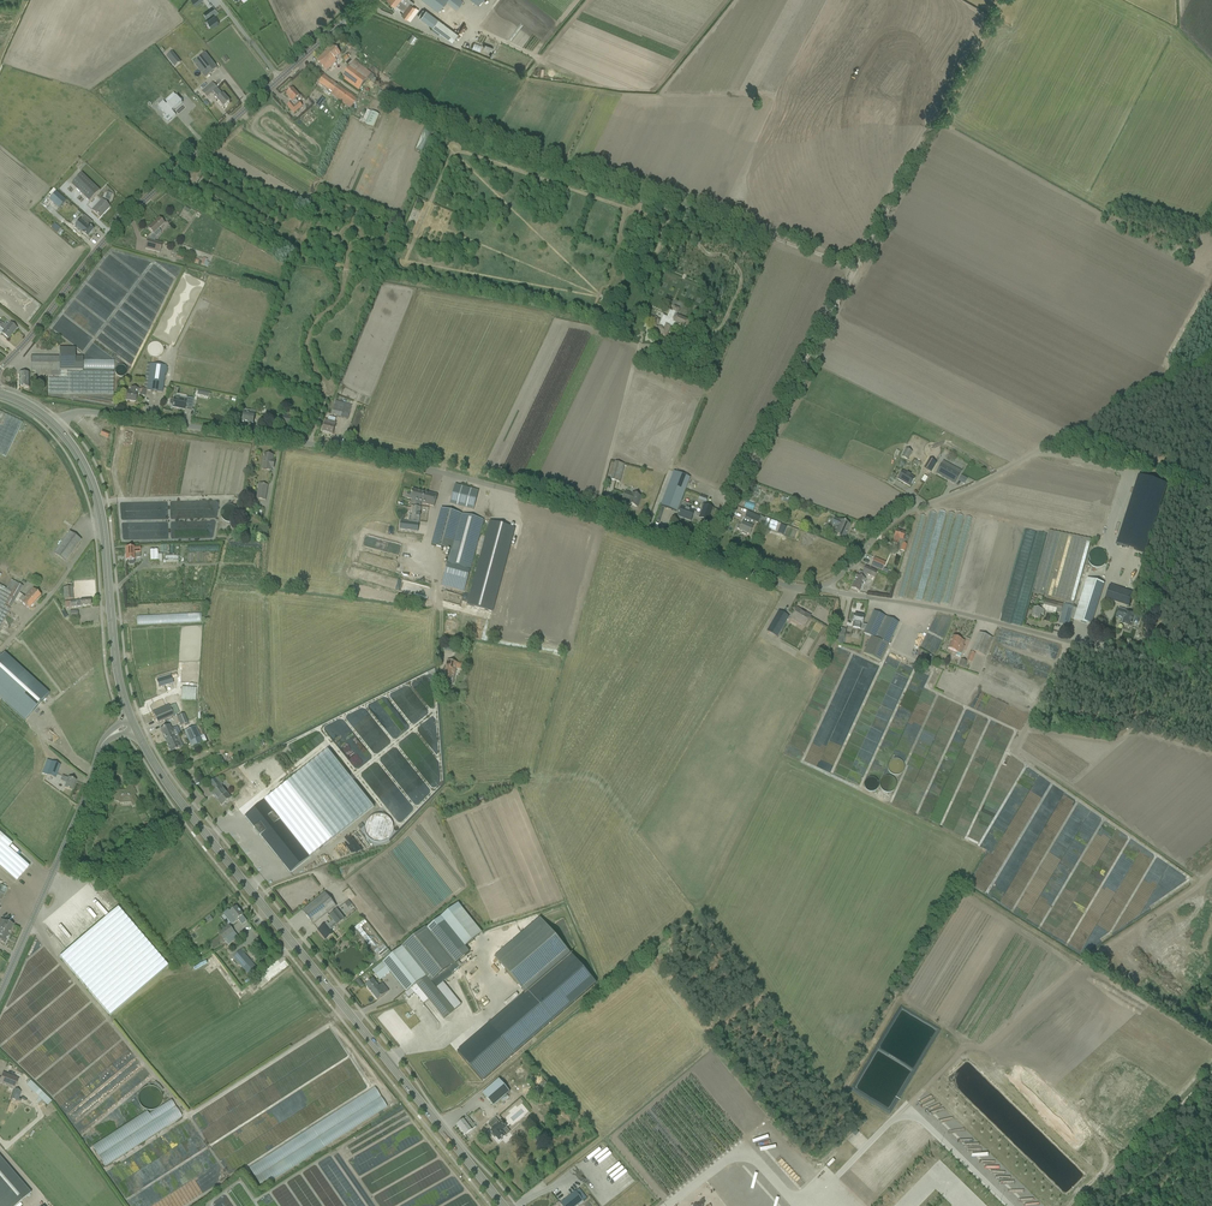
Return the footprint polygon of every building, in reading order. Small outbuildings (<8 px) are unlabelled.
[(403,3),(407,6),(401,14),(406,18),(410,21),(419,9),(412,4),(414,2),(412,0),(389,0),(399,8),(403,3)] [(463,0),(424,0),(426,2),(438,11),(446,1),(456,9),(463,0)] [(215,8),(205,15),(205,16),(213,26),(215,24),(220,21),(215,14),(218,12),(215,8)] [(426,10),(420,18),(433,27),(439,19),(436,17),(426,10)] [(452,41),(458,33),(439,19),(433,27),(432,29),(436,32),(437,30),(452,41)] [(326,71),(337,61),(335,59),(340,54),(333,47),(326,54),(325,53),(317,61),(326,71)] [(166,57),(174,68),(181,63),(172,52),(166,57)] [(218,69),(205,53),(193,63),(205,78),(218,69)] [(342,78),(346,81),(359,90),(371,74),(359,65),(354,61),(342,78)] [(319,83),(328,90),(333,92),(331,94),(351,109),(357,100),(324,76),(319,83)] [(217,100),(220,103),(224,107),(229,102),(225,97),(223,95),(212,83),(202,92),(207,97),(213,91),(219,98),(217,100)] [(287,106),(291,111),(294,114),(302,107),(299,103),(298,103),(295,100),(299,97),(296,94),(292,89),(286,94),(290,98),(289,99),(292,102),(291,103),(287,106)] [(172,111),(181,103),(173,94),(166,100),(169,104),(167,106),(163,102),(158,107),(167,116),(163,119),(167,123),(175,115),(172,111)] [(321,98),(315,105),(319,108),(325,100),(321,98)] [(374,127),(379,115),(371,112),(365,124),(374,127)] [(81,174),(70,185),(88,202),(99,191),(81,174)] [(39,202),(43,196),(34,190),(30,196),(39,202)] [(56,193),(49,200),(58,208),(65,200),(56,193)] [(109,207),(105,203),(102,200),(92,211),(95,214),(99,218),(103,214),(103,213),(105,211),(105,212),(109,207)] [(739,218),(744,206),(736,203),(732,215),(739,218)] [(89,227),(92,223),(84,216),(79,222),(86,228),(82,233),(87,238),(93,231),(89,227)] [(156,237),(160,233),(157,230),(164,224),(159,218),(151,226),(148,229),(153,234),(156,237)] [(147,240),(145,249),(159,253),(162,244),(147,240)] [(203,258),(201,265),(208,267),(209,263),(207,262),(208,260),(203,258)] [(690,320),(677,315),(679,308),(674,306),(671,312),(674,313),(671,321),(672,321),(671,322),(687,329),(690,320)] [(665,337),(667,331),(668,330),(671,324),(665,322),(664,323),(662,322),(662,321),(657,319),(657,318),(654,317),(652,322),(655,324),(655,325),(654,326),(652,331),(665,337)] [(0,333),(2,333),(3,335),(8,339),(11,335),(16,329),(17,328),(10,323),(8,326),(6,324),(4,325),(4,326),(1,324),(2,323),(0,322),(0,333)] [(75,357),(75,349),(59,349),(59,357),(59,375),(59,378),(66,378),(66,370),(82,371),(83,357),(75,357)] [(35,378),(41,378),(45,378),(45,375),(59,375),(59,357),(31,357),(31,372),(35,372),(35,378)] [(660,367),(663,360),(656,357),(654,364),(660,367)] [(162,393),(163,387),(166,367),(150,365),(147,391),(162,393)] [(113,394),(113,388),(113,379),(113,371),(82,371),(66,370),(66,378),(59,378),(48,378),(48,388),(48,394),(113,394)] [(19,374),(18,388),(29,388),(29,374),(19,374)] [(145,397),(145,391),(132,389),(131,393),(126,392),(125,401),(135,402),(136,394),(140,395),(140,396),(145,397)] [(361,404),(371,406),(373,399),(363,397),(361,404)] [(174,398),(174,400),(171,400),(170,400),(169,403),(170,404),(170,405),(173,405),(172,408),(178,409),(178,408),(184,409),(184,410),(185,405),(187,405),(187,409),(191,410),(194,399),(186,398),(186,400),(174,398)] [(347,419),(351,405),(335,401),(331,414),(347,419)] [(253,424),(254,418),(255,415),(255,412),(245,410),(244,413),(243,413),(243,416),(242,422),(253,424)] [(20,422),(0,413),(0,455),(4,457),(18,428),(20,422)] [(279,415),(278,424),(290,426),(291,418),(279,415)] [(332,434),(334,428),(336,423),(325,420),(324,425),(322,431),(332,434)] [(912,452),(905,449),(901,457),(908,460),(912,452)] [(273,469),(274,464),(272,463),(273,456),(264,455),(263,461),(262,470),(271,471),(271,468),(273,469)] [(927,463),(924,468),(932,472),(934,468),(936,464),(929,459),(927,463)] [(620,482),(624,465),(615,463),(611,480),(620,482)] [(940,467),(936,474),(954,484),(959,475),(959,474),(941,464),(940,467)] [(677,512),(679,506),(690,478),(674,472),(663,500),(661,506),(677,512)] [(902,472),(898,480),(910,487),(915,479),(902,472)] [(1138,476),(1116,544),(1145,553),(1167,485),(1138,476)] [(256,499),(265,500),(268,485),(259,483),(256,499)] [(473,510),(477,492),(454,486),(449,504),(473,510)] [(407,493),(406,498),(410,499),(410,500),(422,503),(422,504),(434,507),(437,495),(425,492),(425,493),(412,490),(411,494),(407,493)] [(629,502),(628,504),(637,508),(641,497),(632,493),(632,495),(625,492),(622,500),(629,502)] [(683,502),(681,507),(679,511),(677,517),(682,519),(683,518),(686,519),(686,520),(691,522),(693,516),(699,518),(700,514),(694,512),(688,509),(690,505),(683,502)] [(747,508),(755,511),(757,506),(749,502),(747,508)] [(704,505),(700,514),(699,518),(708,522),(713,508),(704,505)] [(411,521),(419,522),(421,508),(413,507),(412,513),(411,521)] [(431,545),(450,551),(449,555),(441,586),(464,592),(472,561),(483,520),(460,514),(441,509),(431,545)] [(763,525),(765,519),(761,517),(760,518),(747,512),(745,518),(763,525)] [(835,528),(832,535),(838,538),(843,540),(850,525),(845,523),(834,518),(831,526),(835,528)] [(468,605),(492,612),(514,528),(490,522),(468,605)] [(739,531),(742,532),(741,534),(746,535),(746,534),(750,535),(754,525),(749,523),(748,526),(742,524),(742,525),(739,524),(737,525),(736,527),(737,529),(739,530),(739,531)] [(785,530),(786,527),(781,525),(780,528),(779,528),(778,532),(785,534),(786,530),(785,530)] [(893,544),(897,545),(898,542),(903,543),(902,546),(900,551),(904,552),(906,545),(905,545),(906,540),(903,539),(905,534),(896,531),(894,538),(895,538),(893,544)] [(1073,607),(1091,539),(1049,531),(1032,593),(1066,602),(1065,605),(1073,607)] [(81,541),(69,532),(54,554),(65,562),(81,541)] [(125,561),(128,561),(128,564),(129,565),(133,565),(134,563),(134,560),(134,558),(140,558),(139,548),(132,548),(126,549),(126,555),(125,555),(125,561)] [(157,550),(149,550),(150,561),(158,560),(158,562),(162,562),(162,554),(157,554),(157,550)] [(1095,561),(1096,561),(1096,566),(1103,566),(1103,551),(1095,551),(1095,561)] [(397,568),(399,562),(364,553),(362,561),(380,566),(382,560),(387,562),(388,560),(393,562),(392,567),(397,568)] [(886,563),(874,557),(870,566),(882,572),(886,563)] [(894,557),(891,567),(898,570),(901,559),(894,557)] [(851,589),(859,592),(865,579),(867,575),(874,578),(877,572),(865,567),(862,572),(859,571),(857,576),(857,575),(851,589)] [(77,569),(79,598),(94,596),(91,568),(77,569)] [(1091,626),(1093,620),(1104,584),(1087,578),(1077,609),(1049,601),(1045,600),(1043,606),(1039,605),(1038,609),(1035,608),(1032,617),(1040,619),(1041,614),(1043,615),(1045,610),(1056,614),(1057,611),(1061,612),(1063,613),(1060,624),(1061,624),(1069,626),(1071,618),(1074,619),(1074,620),(1091,626)] [(8,612),(10,609),(4,606),(5,604),(11,607),(16,598),(23,587),(18,584),(12,580),(6,589),(0,586),(0,626),(8,612)] [(1128,607),(1133,593),(1110,586),(1106,599),(1128,607)] [(65,600),(73,599),(72,587),(63,588),(65,600)] [(26,596),(34,603),(40,596),(33,589),(28,594),(26,596)] [(34,603),(26,596),(25,598),(23,596),(22,597),(18,600),(28,609),(34,603)] [(90,606),(90,600),(65,602),(65,608),(90,606)] [(138,608),(139,626),(204,623),(204,613),(205,613),(205,605),(138,608)] [(805,627),(808,622),(810,617),(809,618),(801,613),(802,612),(797,609),(794,614),(791,619),(805,627)] [(1124,620),(1123,623),(1122,624),(1131,627),(1135,615),(1126,613),(1127,611),(1119,609),(1116,618),(1121,619),(1124,620)] [(777,637),(786,622),(789,617),(778,611),(775,616),(767,631),(777,637)] [(898,623),(873,611),(867,626),(864,631),(863,634),(871,637),(863,653),(881,662),(898,623)] [(864,617),(854,615),(853,623),(852,628),(864,631),(867,626),(862,625),(864,617)] [(22,641),(36,625),(32,623),(19,638),(17,639),(20,642),(21,640),(22,641)] [(985,656),(990,644),(992,639),(979,633),(977,639),(972,651),(985,656)] [(953,637),(950,643),(964,648),(964,647),(963,646),(964,641),(953,637)] [(753,669),(765,646),(758,642),(745,664),(753,669)] [(960,657),(962,652),(964,648),(950,643),(948,649),(958,652),(957,656),(960,657)] [(452,653),(452,649),(453,646),(442,644),(442,651),(452,653)] [(971,662),(972,663),(975,654),(970,652),(967,661),(968,661),(971,662)] [(25,721),(49,694),(4,653),(0,658),(0,698),(25,721)] [(960,660),(958,667),(964,669),(967,662),(960,660)] [(447,661),(443,681),(452,683),(453,683),(456,668),(456,667),(466,669),(466,665),(460,664),(453,662),(447,661)] [(939,690),(944,692),(950,679),(944,676),(939,690)] [(182,688),(181,698),(195,699),(195,698),(197,698),(198,691),(196,691),(196,689),(182,688)] [(194,703),(186,706),(189,713),(196,710),(194,703)] [(157,724),(163,721),(174,716),(179,713),(175,704),(170,706),(169,704),(152,712),(157,724)] [(188,713),(184,714),(176,717),(180,726),(188,723),(186,719),(188,719),(187,716),(189,715),(188,713)] [(165,727),(160,729),(166,742),(174,738),(172,732),(175,731),(174,728),(170,729),(169,725),(165,727)] [(187,738),(191,748),(203,743),(195,726),(184,731),(185,735),(187,738)] [(170,753),(176,750),(183,747),(180,741),(178,736),(174,738),(166,742),(170,753)] [(328,750),(265,801),(274,812),(310,858),(354,822),(373,807),(328,750)] [(60,765),(55,763),(51,762),(46,760),(41,773),(46,775),(50,776),(55,779),(60,765)] [(72,791),(76,781),(68,778),(68,779),(62,776),(60,781),(61,781),(66,783),(64,788),(72,791)] [(222,791),(224,790),(215,779),(209,783),(215,791),(212,794),(220,804),(225,800),(226,802),(229,799),(222,791)] [(131,802),(133,806),(138,803),(132,794),(135,792),(132,788),(127,788),(127,791),(118,791),(117,794),(118,794),(117,796),(112,793),(109,799),(120,804),(129,803),(131,802)] [(250,791),(235,803),(250,823),(254,828),(290,873),(309,858),(310,858),(274,812),(272,813),(269,816),(266,811),(256,799),(250,791)] [(25,863),(8,849),(12,844),(0,834),(0,867),(16,882),(29,867),(25,863)] [(313,925),(318,921),(336,907),(325,893),(307,907),(302,911),(313,925)] [(104,916),(107,914),(100,904),(94,909),(98,915),(102,913),(104,916)] [(392,955),(372,970),(380,981),(390,973),(394,978),(404,990),(407,994),(411,990),(412,990),(417,986),(443,1019),(454,1011),(435,989),(460,969),(456,964),(470,953),(465,947),(482,934),(479,930),(462,908),(458,904),(426,930),(398,950),(392,955)] [(59,957),(110,1016),(167,966),(117,907),(59,957)] [(228,910),(223,914),(232,924),(236,921),(238,920),(242,925),(247,921),(242,916),(243,915),(240,912),(241,912),(239,910),(236,907),(232,911),(230,912),(228,910)] [(333,921),(326,926),(325,924),(322,927),(318,930),(325,940),(330,936),(333,934),(330,931),(344,920),(336,910),(329,916),(333,921)] [(540,918),(494,957),(505,970),(526,994),(572,955),(540,918)] [(0,920),(0,931),(9,935),(13,925),(0,919),(0,920)] [(218,933),(223,940),(228,946),(233,941),(229,936),(234,932),(229,925),(218,933)] [(390,953),(385,947),(385,946),(382,948),(382,949),(380,951),(358,925),(354,928),(353,927),(331,945),(332,946),(330,947),(332,949),(353,933),(356,934),(374,957),(377,955),(378,954),(382,960),(390,953)] [(9,935),(0,931),(0,942),(5,944),(9,935)] [(236,954),(233,957),(238,964),(250,977),(254,974),(258,970),(241,950),(236,954)] [(490,1025),(458,1053),(482,1081),(596,984),(572,955),(526,994),(490,1025)] [(1009,982),(1014,973),(1008,970),(1004,979),(1009,982)] [(389,992),(385,987),(382,984),(379,987),(373,979),(365,985),(377,1001),(389,992)] [(511,992),(497,1001),(499,1004),(513,995),(511,992)] [(901,1002),(907,1006),(913,996),(907,992),(901,1002)] [(494,1005),(492,995),(478,998),(480,1008),(494,1005)] [(18,1079),(9,1075),(3,1073),(1,1078),(0,1078),(0,1083),(15,1089),(18,1079)] [(498,1079),(482,1093),(494,1106),(510,1092),(498,1079)] [(262,1185),(392,1113),(380,1092),(250,1164),(262,1185)] [(150,1114),(149,1113),(94,1146),(106,1167),(185,1120),(174,1100),(150,1114)] [(465,1136),(475,1128),(467,1117),(461,1122),(457,1126),(465,1136)] [(495,1119),(491,1123),(494,1127),(492,1129),(493,1130),(491,1132),(492,1133),(491,1134),(494,1138),(495,1137),(499,1141),(501,1140),(503,1139),(502,1138),(504,1137),(501,1133),(506,1128),(501,1123),(499,1124),(495,1119)] [(356,1156),(364,1152),(364,1151),(366,1150),(364,1144),(353,1148),(356,1156)] [(31,1193),(0,1157),(0,1205),(17,1205),(31,1193)] [(231,1193),(239,1205),(248,1205),(237,1189),(231,1193)] [(583,1201),(585,1199),(582,1195),(580,1197),(576,1192),(576,1191),(560,1204),(562,1205),(576,1205),(583,1201)]
